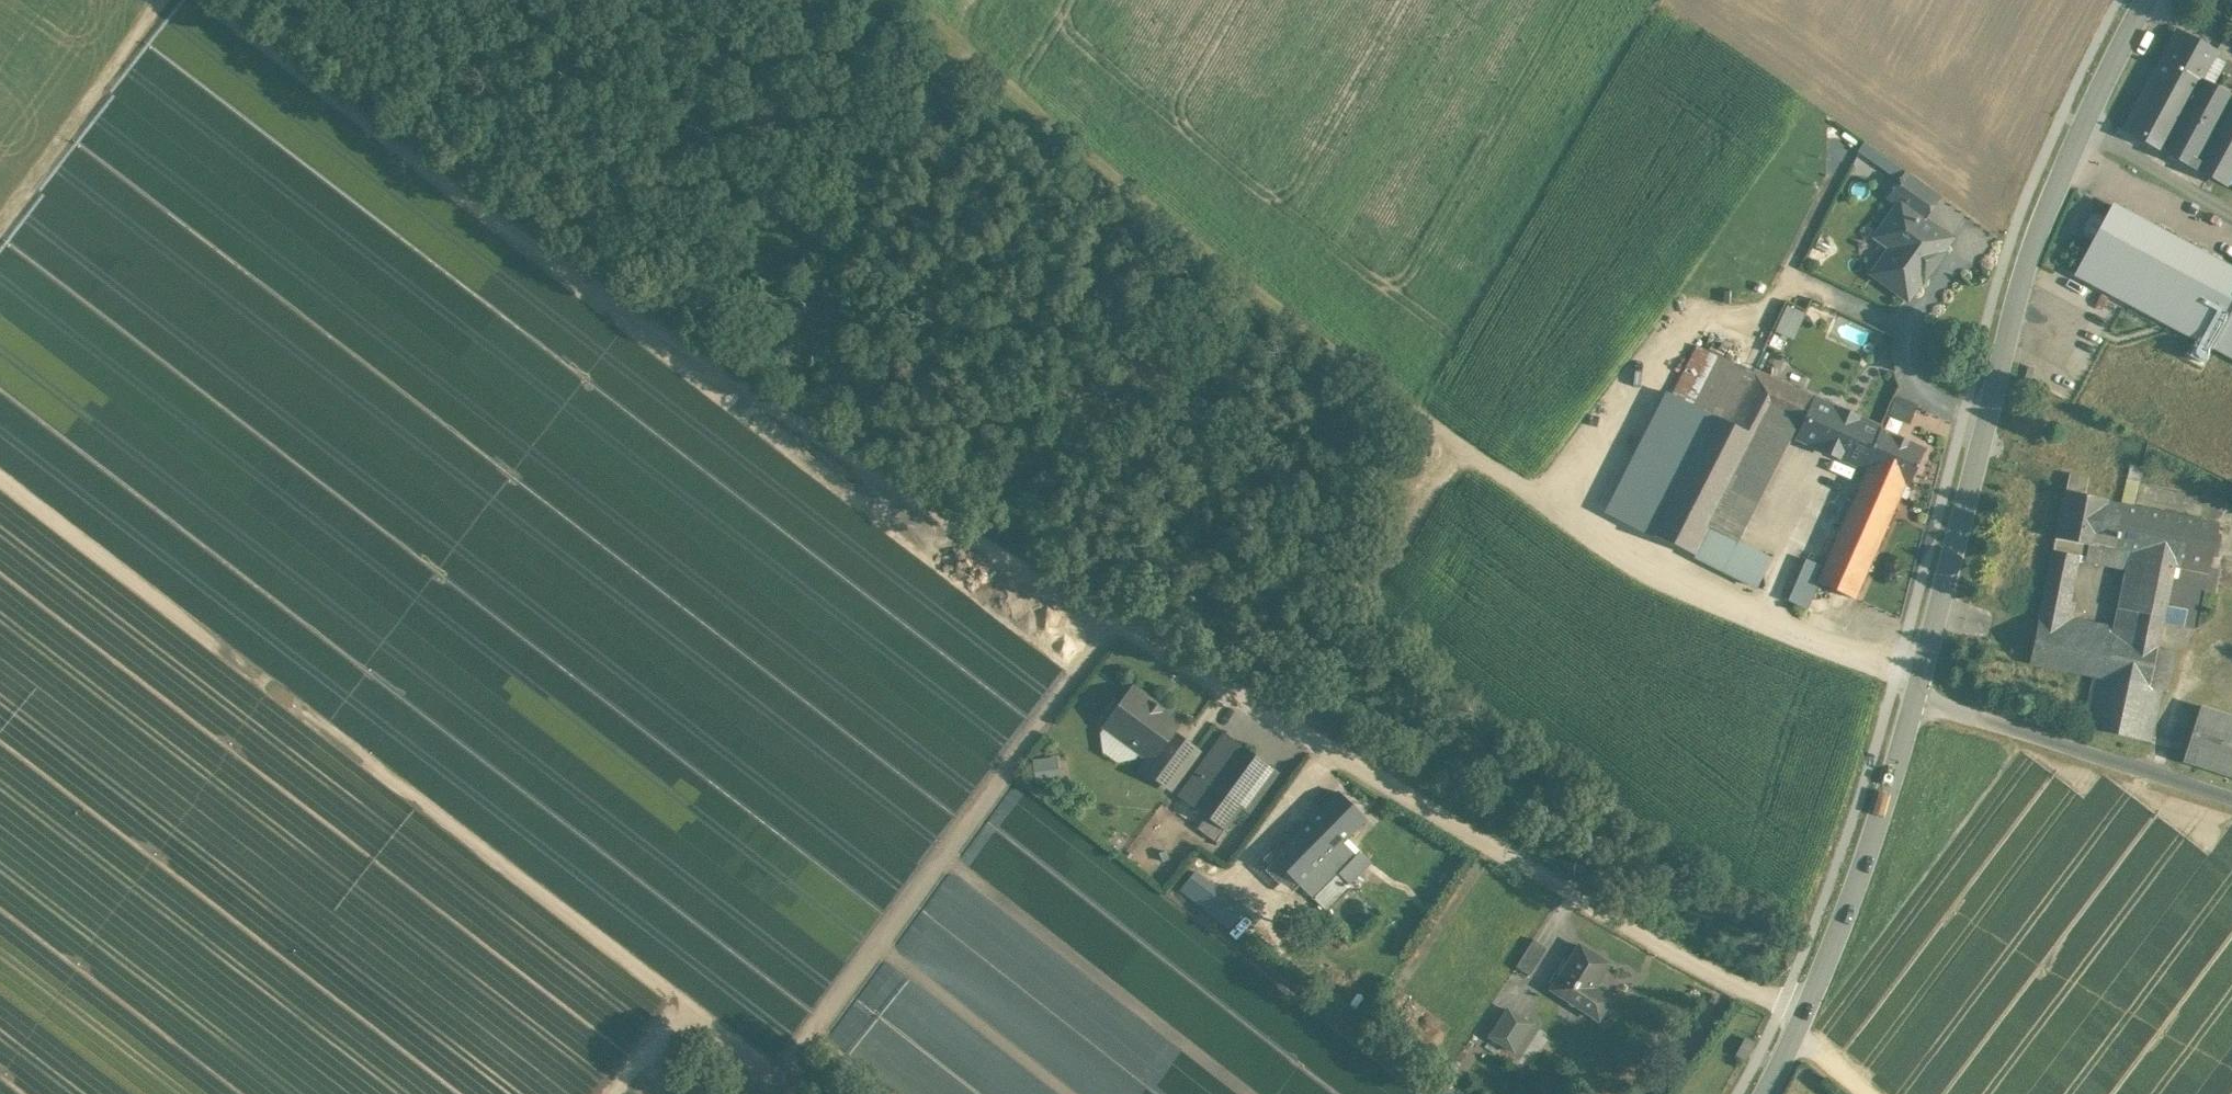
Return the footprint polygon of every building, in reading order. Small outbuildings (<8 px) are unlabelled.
[(2215,52),(2179,32),(2157,74),(2193,93),(2199,96),(2206,84),(2200,81),(2215,52)] [(2157,74),(2126,130),(2163,149),(2193,93),(2157,74)] [(2206,84),(2199,96),(2193,93),(2163,149),(2231,186),(2231,98),(2206,84)] [(1939,195),(1907,172),(1889,197),(1900,205),(1900,203),(1922,219),(1932,206),(1939,195)] [(1922,219),(1900,203),(1900,205),(1883,228),(1892,235),(1894,245),(1874,273),(1907,297),(1919,279),(1924,278),(1933,265),(1932,261),(1949,238),(1922,219)] [(2112,205),(2105,218),(2097,213),(2091,215),(2082,231),(2084,237),(2093,241),(2076,274),(2212,347),(2216,340),(2231,310),(2231,269),(2112,205)] [(1787,302),(1775,329),(1793,337),(1805,311),(1787,302)] [(2216,340),(2231,349),(2231,310),(2216,340)] [(1695,344),(1645,412),(1670,425),(1698,440),(1711,414),(1737,363),(1695,344)] [(1815,399),(1737,363),(1711,414),(1728,422),(1738,402),(1752,409),(1767,411),(1797,425),(1803,427),(1815,399)] [(1897,394),(1888,415),(1909,424),(1918,402),(1897,394)] [(1849,413),(1816,398),(1803,427),(1798,438),(1823,449),(1823,450),(1838,457),(1838,456),(1856,464),(1861,454),(1868,457),(1881,428),(1881,427),(1849,413)] [(1755,435),(1709,526),(1737,540),(1797,425),(1767,411),(1752,409),(1738,402),(1728,422),(1755,435)] [(1698,440),(1651,533),(1694,554),(1709,526),(1755,435),(1728,422),(1711,414),(1698,440)] [(1670,425),(1622,520),(1651,533),(1698,440),(1670,425)] [(1925,448),(1881,428),(1868,457),(1865,464),(1868,466),(1855,495),(1892,512),(1905,482),(1909,484),(1925,448)] [(2142,467),(2130,464),(2126,479),(2139,482),(2142,467)] [(2090,478),(2067,473),(2064,490),(2063,490),(2053,537),(2087,544),(2084,560),(2098,562),(2097,568),(2111,571),(2113,564),(2116,548),(2096,544),(2106,501),(2106,499),(2086,495),(2090,478)] [(1823,566),(1817,581),(1818,582),(1854,598),(1892,512),(1855,495),(1823,566)] [(2219,523),(2106,501),(2096,544),(2116,548),(2175,559),(2174,566),(2208,573),(2219,523)] [(1737,540),(1709,526),(1694,554),(1756,586),(1770,558),(1737,541),(1737,540)] [(2161,628),(2174,566),(2175,559),(2116,548),(2113,564),(2125,567),(2116,609),(2133,612),(2132,618),(2135,622),(2161,628)] [(2050,550),(2037,610),(2070,617),(2072,602),(2067,601),(2076,555),(2050,550)] [(1806,558),(1788,600),(1806,609),(1818,582),(1817,581),(1823,566),(1806,558)] [(2135,622),(2132,618),(2133,612),(2116,609),(2113,626),(2116,627),(2133,640),(2157,645),(2161,628),(2135,622)] [(2157,645),(2133,640),(2116,627),(2113,626),(2070,617),(2037,610),(2026,662),(2093,676),(2149,687),(2161,690),(2166,691),(2174,650),(2157,647),(2157,645)] [(2149,687),(2093,676),(2082,727),(2138,739),(2149,687)] [(2149,687),(2138,739),(2150,742),(2161,690),(2149,687)] [(1179,722),(1133,688),(1122,703),(1120,702),(1113,703),(1105,714),(1106,721),(1107,723),(1106,725),(1151,759),(1152,759),(1172,732),(1179,722)] [(2200,705),(2182,761),(2231,776),(2231,716),(2200,705)] [(1172,732),(1152,759),(1151,759),(1144,768),(1169,787),(1196,750),(1172,732)] [(1225,733),(1179,796),(1206,816),(1225,830),(1241,807),(1248,812),(1278,772),(1225,733)] [(1034,777),(1056,777),(1056,758),(1034,758),(1034,777)] [(1338,791),(1311,819),(1339,847),(1344,842),(1366,819),(1338,791)] [(1225,830),(1206,816),(1198,827),(1217,841),(1225,830)] [(1311,819),(1272,858),(1312,896),(1354,853),(1344,842),(1339,847),(1311,819)] [(1244,910),(1194,871),(1181,889),(1230,928),(1244,910)] [(1533,938),(1516,966),(1530,975),(1547,947),(1533,938)] [(1579,944),(1551,989),(1598,1019),(1611,999),(1593,988),(1609,963),(1579,944)] [(1487,1036),(1515,1053),(1534,1022),(1506,1004),(1487,1036)]
